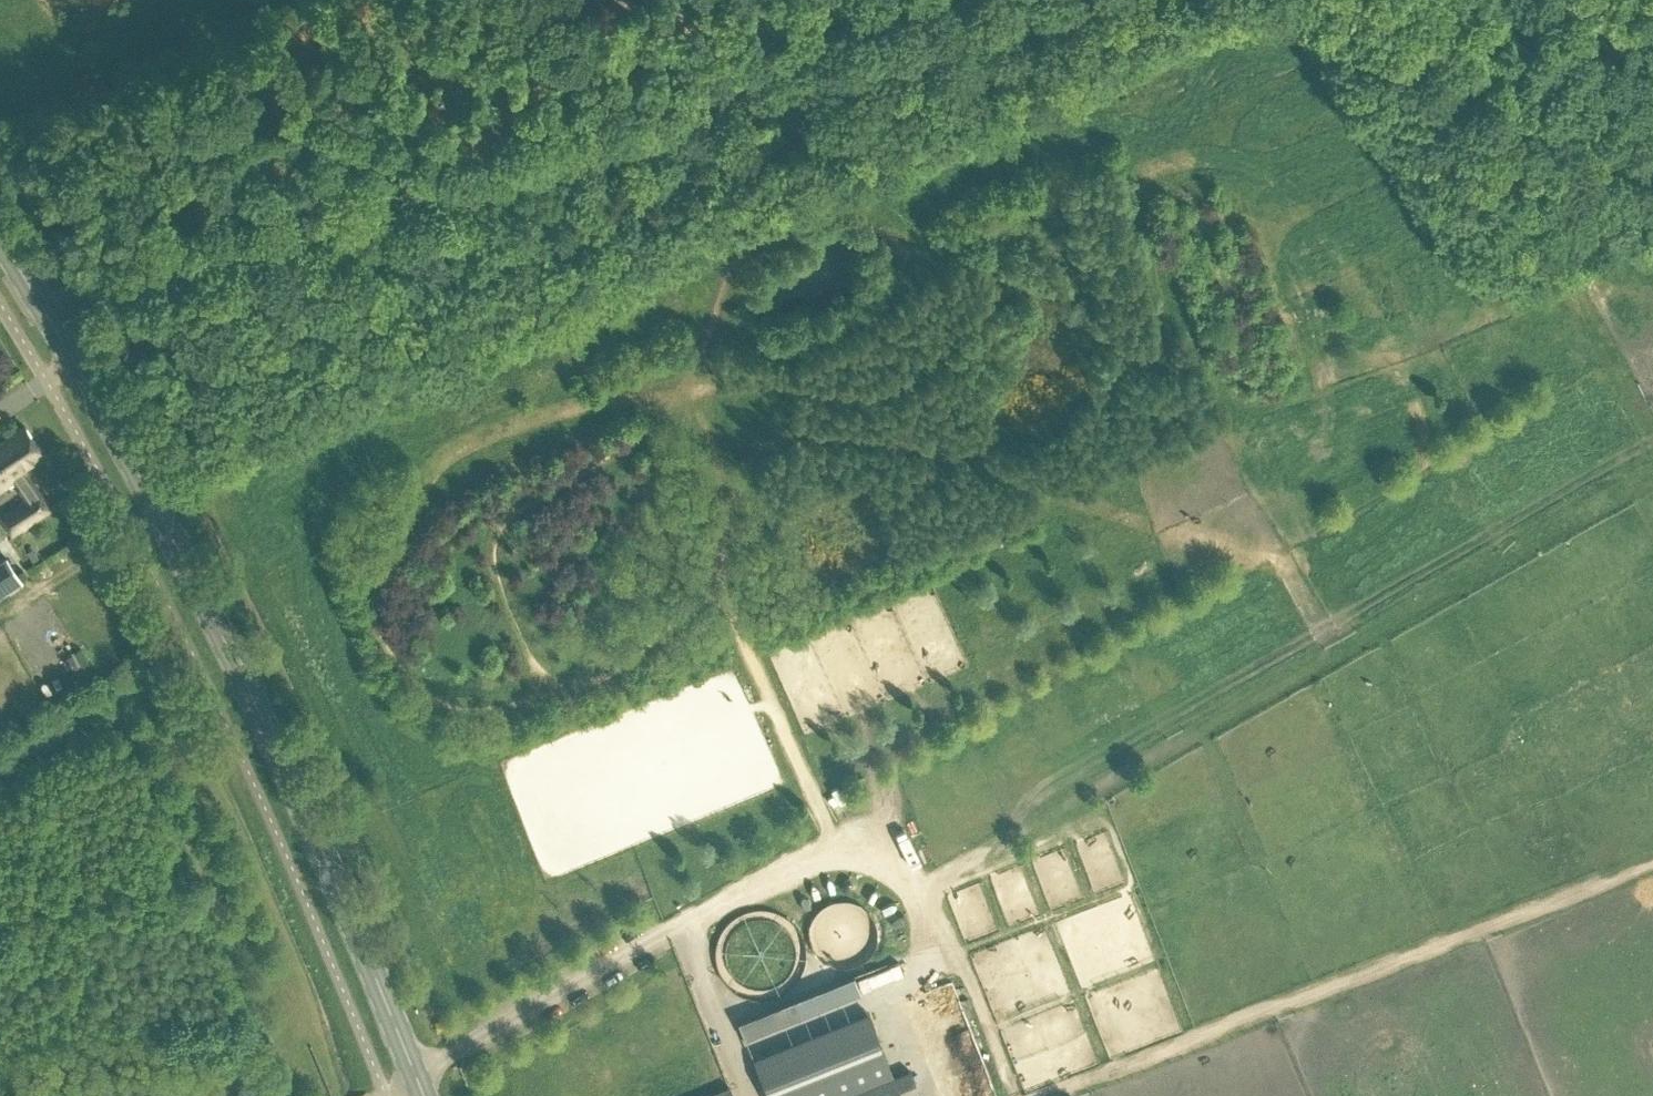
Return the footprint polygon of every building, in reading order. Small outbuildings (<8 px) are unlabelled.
[(24,464),(43,452),(26,426),(0,442),(0,487),(17,476),(30,495),(1,515),(14,534),(54,506),(24,464)] [(0,560),(0,597),(23,582),(6,556),(0,560)] [(1065,858),(1040,864),(1048,895),(1073,889),(1065,858)] [(1019,875),(996,884),(1012,926),(1035,917),(1019,875)] [(860,991),(853,974),(738,1020),(745,1037),(860,991)] [(952,991),(929,998),(947,1055),(970,1048),(952,991)] [(898,1086),(914,1080),(909,1067),(893,1074),(867,1010),(753,1057),(768,1095),(901,1095),(898,1086)] [(729,1084),(699,1095),(734,1095),(729,1084)]
